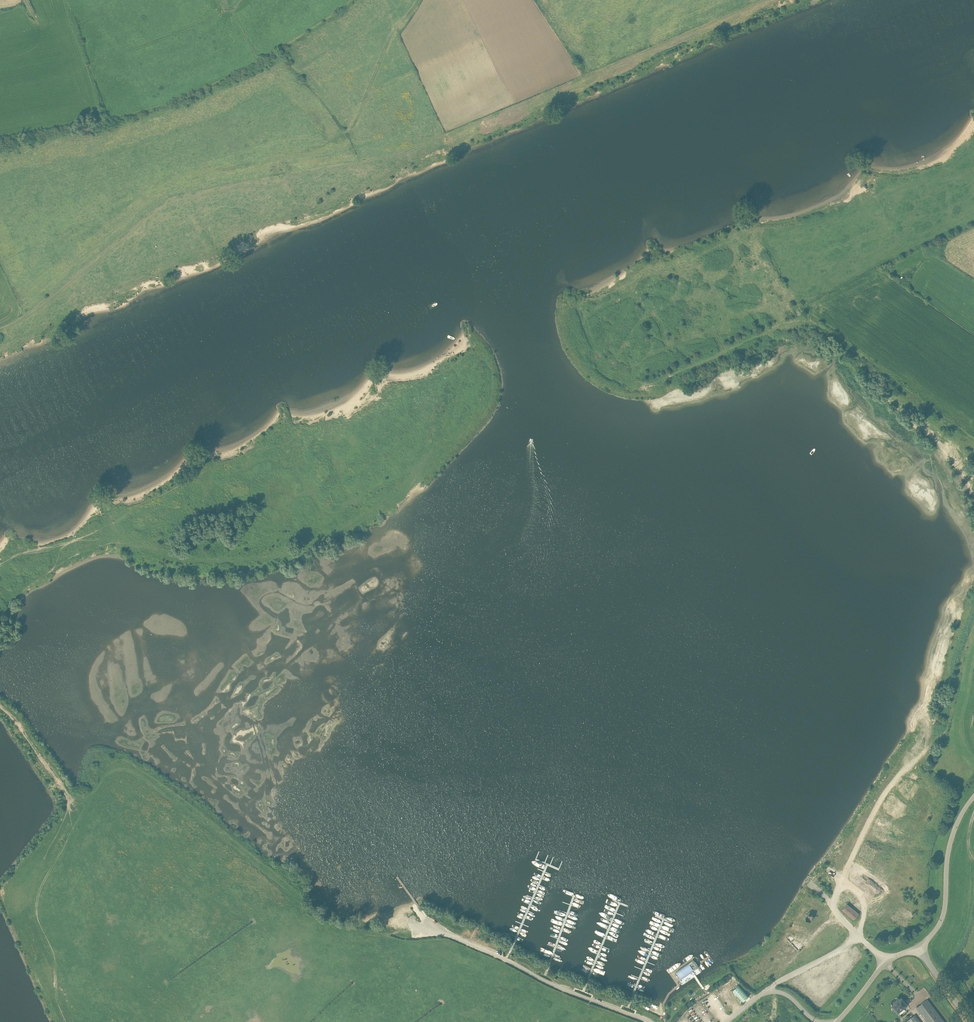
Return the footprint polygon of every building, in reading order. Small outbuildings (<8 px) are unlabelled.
[(855,920),(860,913),(847,903),(842,910),(855,920)] [(692,972),(699,968),(694,960),(674,973),(679,981),(691,972),(692,972)] [(738,985),(733,990),(743,1001),(749,996),(738,985)] [(894,1002),(895,1003),(892,1006),(893,1007),(893,1008),(892,1010),(894,1011),(895,1011),(896,1011),(897,1012),(907,1005),(901,998),(898,1000),(897,999),(894,1002)] [(927,1021),(945,1021),(928,1000),(916,1008),(927,1021)]
